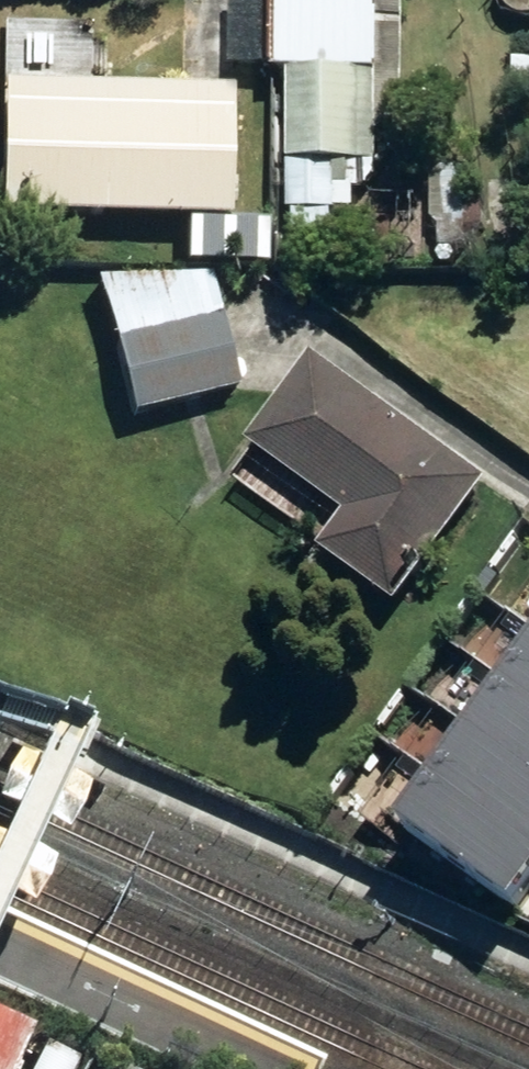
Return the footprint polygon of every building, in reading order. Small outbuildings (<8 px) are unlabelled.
[(289,72),(299,73),(299,214),(343,213),(342,164),(369,163),(370,74),(387,72),(388,0),(290,0),(289,72)] [(520,62),(519,88),(528,88),(528,62),(520,62)] [(7,215),(237,219),(238,88),(10,85),(7,215)] [(436,228),(479,228),(479,163),(436,163),(436,228)] [(104,279),(141,416),(246,388),(216,276),(104,279)] [(330,554),(406,607),(496,480),(322,357),(259,445),(356,515),(330,554)] [(524,892),(528,884),(528,781),(488,753),(435,830),(524,892)] [(39,1036),(0,1019),(0,1068),(24,1068),(39,1036)]
